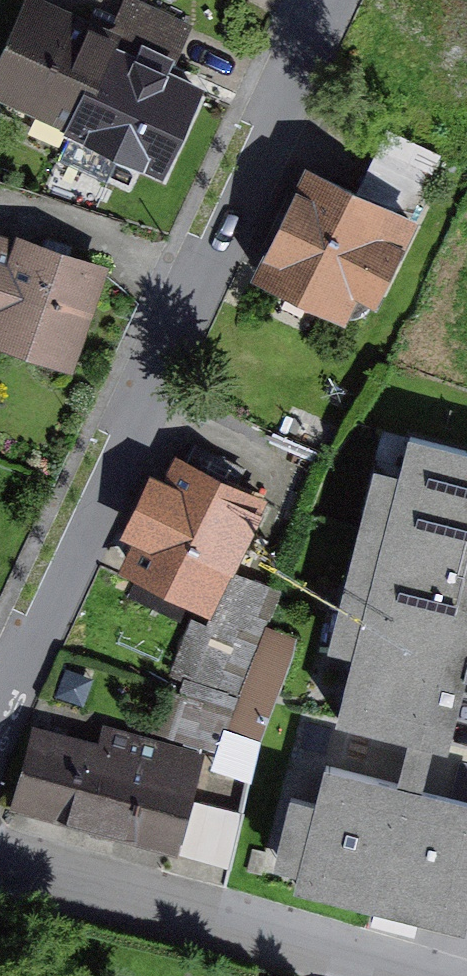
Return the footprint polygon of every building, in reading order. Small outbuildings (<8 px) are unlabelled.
[(138,47),(186,69),(207,23),(154,0),(138,0),(132,14),(110,4),(100,25),(140,43),(138,47)] [(403,7),(466,37),(466,0),(406,0),(403,7)] [(175,166),(178,158),(213,81),(186,69),(138,47),(140,43),(100,25),(48,1),(11,83),(87,117),(84,125),(175,166)] [(445,171),(394,147),(371,194),(423,218),(445,171)] [(362,314),(376,286),(397,296),(431,222),(423,218),(371,194),(319,169),(270,271),(362,314)] [(35,241),(0,229),(0,327),(5,329),(3,334),(88,364),(123,264),(38,235),(35,241)] [(429,434),(419,471),(392,464),(345,646),(372,653),(355,720),(425,738),(414,783),(440,790),(452,745),(465,749),(466,743),(466,444),(429,434)] [(198,460),(186,485),(177,480),(152,531),(161,536),(146,565),(225,604),(277,499),(198,460)] [(229,764),(263,775),(320,602),(246,577),(229,629),(207,622),(173,724),(236,745),(229,764)] [(118,729),(113,748),(47,729),(26,800),(182,845),(208,755),(118,729)] [(316,870),(312,883),(466,923),(466,797),(440,790),(414,783),(343,765),(334,803),(308,796),(290,864),(316,870)]
